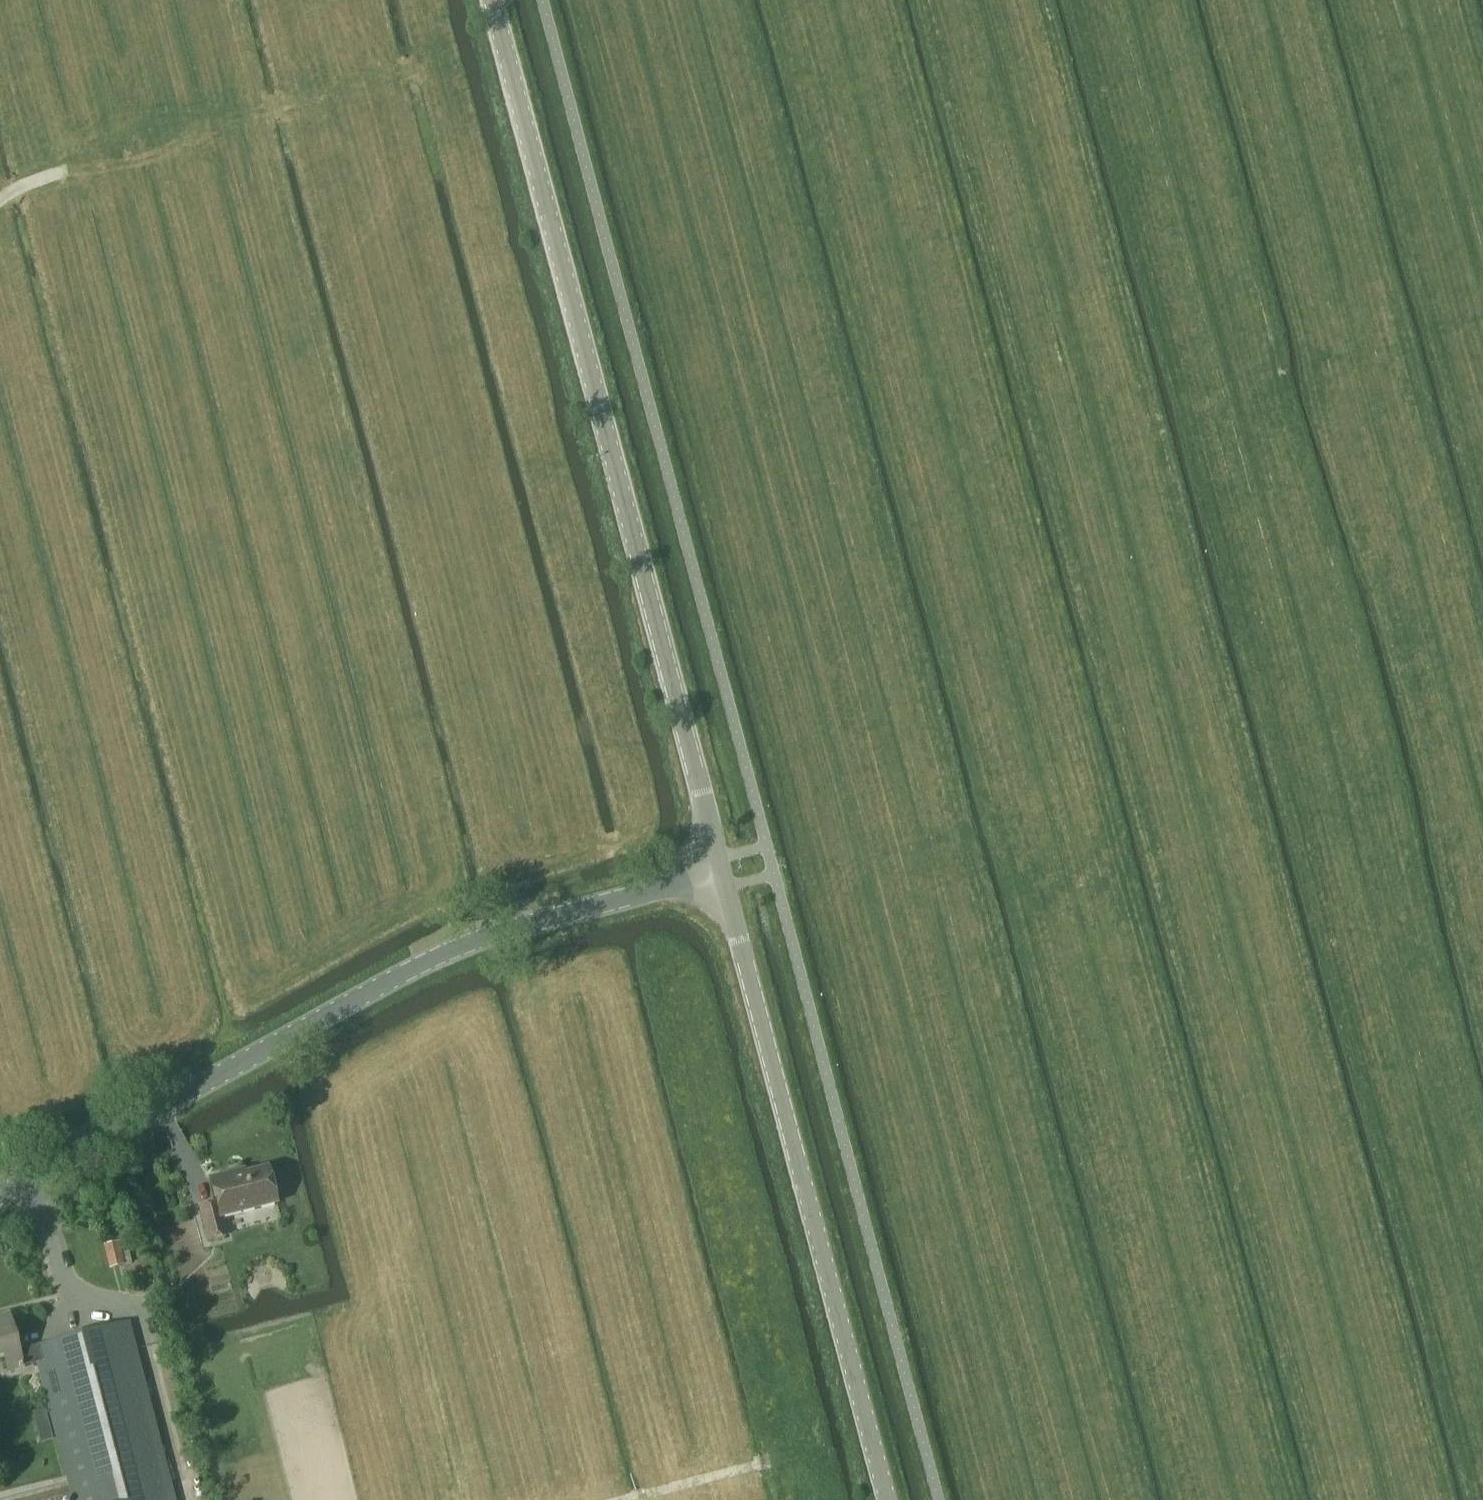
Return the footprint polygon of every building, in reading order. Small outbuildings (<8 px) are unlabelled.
[(268,1170),(234,1178),(233,1174),(209,1180),(216,1206),(200,1209),(208,1242),(226,1237),(221,1219),(276,1205),(268,1170)] [(119,1242),(102,1246),(109,1270),(126,1266),(119,1242)] [(22,1368),(18,1351),(9,1315),(0,1318),(0,1361),(3,1360),(6,1376),(23,1371),(22,1368)] [(46,1404),(71,1499),(175,1499),(129,1323),(18,1351),(22,1368),(36,1365),(46,1404)]
